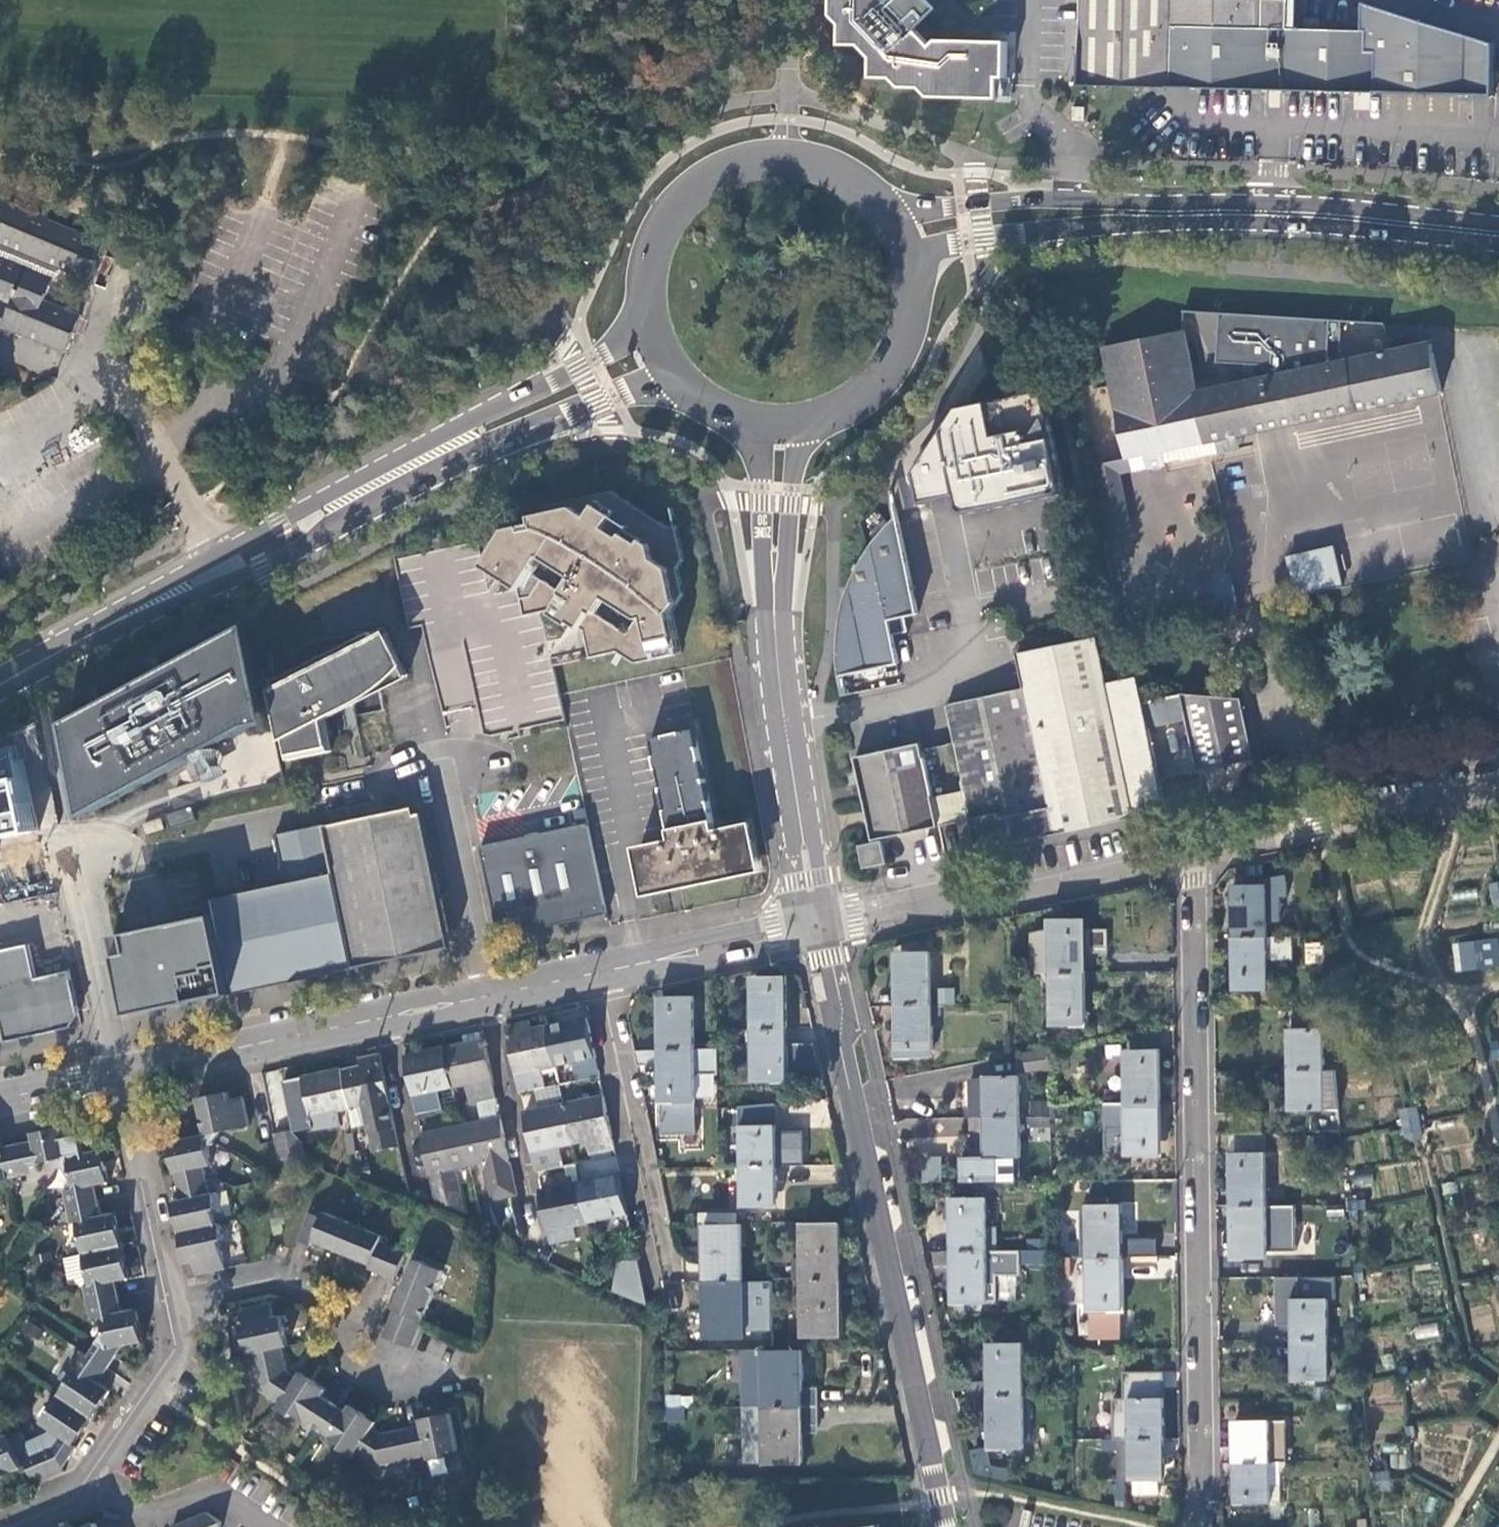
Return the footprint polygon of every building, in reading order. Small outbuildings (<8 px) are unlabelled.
[(833,14),(840,23),(841,43),(846,46),(852,47),(853,55),(863,66),(870,68),(870,73),(872,77),(894,79),(903,88),(923,88),(931,96),(1000,100),(1002,77),(1008,77),(1009,41),(943,38),(934,45),(890,0),(833,0),(833,14)] [(1493,48),(1359,2),(1359,30),(1283,28),(1261,28),(1262,0),(1082,0),(1079,88),(1139,90),(1171,63),(1200,92),(1260,93),(1260,99),(1272,99),(1284,99),(1284,93),(1344,94),(1375,65),(1409,96),(1492,100),(1493,48)] [(1274,0),(1262,0),(1261,28),(1283,28),(1284,0),(1274,0)] [(1171,63),(1139,90),(1200,92),(1171,63)] [(1344,94),(1409,96),(1375,65),(1344,94)] [(1074,123),(1086,123),(1086,110),(1074,110),(1074,123)] [(66,351),(81,314),(44,299),(51,283),(62,288),(69,269),(89,277),(103,242),(0,199),(0,331),(2,325),(66,351)] [(1249,384),(1328,367),(1326,350),(1327,318),(1219,313),(1215,363),(1244,364),(1246,370),(1249,384)] [(1184,334),(1103,349),(1126,460),(1144,456),(1147,470),(1170,465),(1167,451),(1237,437),(1387,405),(1378,356),(1328,367),(1249,384),(1246,370),(1224,374),(1225,377),(1224,377),(1194,383),(1184,334)] [(1442,394),(1431,344),(1378,356),(1387,405),(1442,394)] [(1066,493),(1048,402),(1041,398),(962,413),(960,416),(957,421),(951,430),(930,457),(917,474),(921,502),(959,493),(963,513),(969,518),(1008,511),(1061,501),(1066,493)] [(1240,451),(1237,437),(1167,451),(1170,465),(1211,456),(1240,451)] [(1122,475),(1147,470),(1144,456),(1126,460),(1094,468),(1109,535),(1134,529),(1122,475)] [(545,505),(546,512),(532,516),(534,522),(507,528),(485,564),(480,540),(397,559),(410,627),(423,625),(429,650),(465,642),(484,733),(497,737),(508,739),(521,737),(520,729),(566,719),(561,695),(554,665),(618,651),(637,663),(680,653),(672,611),(683,594),(678,567),(683,560),(677,524),(668,526),(612,490),(545,505)] [(845,699),(842,680),(898,668),(893,638),(908,636),(903,621),(918,619),(895,502),(892,503),(895,523),(890,528),(878,542),(867,556),(859,569),(854,582),(851,591),(855,615),(843,617),(841,626),(839,640),(839,655),(841,692),(842,700),(845,699)] [(1334,550),(1289,559),(1296,597),(1342,588),(1334,550)] [(1239,574),(1227,565),(1213,585),(1240,580),(1239,574)] [(1246,609),(1240,580),(1213,585),(1201,588),(1207,617),(1246,609)] [(855,615),(851,591),(849,595),(847,604),(845,612),(843,617),(855,615)] [(275,680),(292,757),(335,747),(327,713),(407,672),(385,629),(376,633),(372,627),(275,680)] [(231,632),(48,731),(64,824),(230,732),(251,732),(231,632)] [(1149,729),(1143,703),(1139,679),(1106,686),(1096,640),(1018,656),(1025,690),(1055,836),(1165,813),(1149,729)] [(1025,690),(980,700),(995,773),(930,787),(939,830),(971,824),(977,853),(1055,836),(1025,690)] [(1188,722),(1182,696),(1143,703),(1149,729),(1188,722)] [(1231,768),(1254,763),(1242,701),(1182,696),(1188,722),(1199,775),(1222,770),(1228,774),(1231,768)] [(995,773),(980,700),(948,706),(955,744),(922,751),(930,787),(995,773)] [(639,847),(649,889),(682,882),(755,867),(746,823),(715,829),(692,730),(647,740),(671,839),(639,847)] [(856,759),(865,802),(930,787),(922,751),(921,745),(856,759)] [(41,831),(19,751),(0,760),(0,840),(41,831)] [(865,802),(871,834),(879,833),(882,844),(884,844),(883,842),(939,830),(930,787),(865,802)] [(357,969),(454,948),(425,813),(418,814),(417,809),(327,828),(357,969)] [(511,935),(608,915),(588,822),(483,845),(500,927),(511,935)] [(233,995),(357,969),(327,828),(326,824),(274,835),(285,884),(213,899),(217,915),(233,995)] [(865,873),(887,867),(882,847),(860,851),(865,873)] [(1343,882),(1349,901),(1358,899),(1353,880),(1343,882)] [(1233,884),(1234,939),(1239,939),(1269,938),(1268,884),(1233,884)] [(120,936),(114,937),(131,1016),(233,995),(217,915),(216,916),(120,936)] [(1042,973),(1080,973),(1080,927),(1032,933),(1031,973),(1042,973)] [(1287,961),(1287,937),(1269,938),(1239,939),(1240,984),(1263,983),(1263,961),(1287,961)] [(1458,960),(1476,958),(1474,940),(1456,943),(1458,960)] [(1307,963),(1321,961),(1318,943),(1304,945),(1307,963)] [(70,969),(35,976),(29,944),(0,950),(0,1023),(1,1023),(4,1039),(70,1025),(79,1012),(70,969)] [(1483,973),(1498,971),(1498,953),(1481,955),(1483,973)] [(902,959),(902,1005),(938,1005),(941,1005),(941,960),(902,959)] [(1080,1019),(1080,973),(1042,973),(1042,983),(1049,983),(1049,1019),(1080,1019)] [(758,1029),(783,1028),(782,983),(757,983),(758,1029)] [(665,1049),(690,1049),(690,1003),(665,1003),(665,1049)] [(938,1005),(902,1005),(902,1051),(928,1050),(928,1016),(938,1016),(938,1005)] [(1322,1007),(1293,1008),(1293,1030),(1318,1030),(1323,1030),(1322,1007)] [(599,1075),(587,1018),(547,1026),(555,1065),(559,1083),(599,1075)] [(555,1065),(547,1026),(531,1029),(529,1022),(507,1027),(520,1092),(538,1088),(546,1086),(541,1067),(555,1065)] [(783,1074),(783,1028),(758,1029),(758,1075),(783,1074)] [(1293,1030),(1294,1070),(1331,1070),(1331,1054),(1319,1054),(1318,1030),(1293,1030)] [(497,1098),(483,1031),(463,1035),(465,1043),(444,1047),(453,1087),(466,1084),(471,1103),(497,1098)] [(453,1087),(444,1047),(405,1054),(417,1108),(441,1103),(439,1089),(453,1087)] [(1050,1071),(1049,1048),(1018,1055),(1018,1073),(1050,1071)] [(665,1049),(666,1094),(661,1094),(661,1134),(696,1134),(696,1094),(691,1094),(690,1049),(665,1049)] [(361,1063),(341,1068),(349,1108),(352,1126),(367,1123),(372,1150),(398,1145),(396,1131),(380,1053),(360,1056),(361,1063)] [(1131,1102),(1156,1102),(1155,1056),(1130,1056),(1131,1102)] [(349,1108),(341,1068),(302,1076),(314,1129),(340,1124),(338,1110),(349,1108)] [(1331,1070),(1294,1070),(1294,1110),(1332,1110),(1331,1070)] [(1022,1076),(972,1079),(972,1117),(991,1117),(1023,1117),(1022,1076)] [(562,1097),(559,1083),(546,1086),(538,1088),(541,1101),(562,1097)] [(220,1130),(249,1123),(243,1094),(228,1097),(227,1090),(197,1096),(204,1133),(168,1141),(180,1199),(173,1200),(186,1262),(193,1261),(196,1274),(225,1268),(220,1240),(224,1239),(220,1222),(216,1222),(213,1209),(218,1208),(214,1192),(210,1193),(204,1165),(212,1164),(209,1149),(220,1130)] [(614,1147),(604,1096),(564,1104),(572,1143),(587,1140),(589,1153),(614,1147)] [(1105,1103),(1106,1153),(1132,1152),(1132,1148),(1156,1147),(1156,1102),(1131,1102),(1105,1103)] [(1051,1118),(1066,1118),(1066,1103),(1051,1104),(1051,1118)] [(564,1104),(524,1112),(535,1164),(536,1164),(561,1159),(558,1146),(572,1143),(564,1104)] [(1402,1116),(1406,1135),(1425,1131),(1421,1112),(1402,1116)] [(295,1114),(283,1117),(288,1138),(301,1139),(295,1114)] [(269,1121),(274,1146),(299,1149),(301,1139),(288,1138),(283,1117),(269,1121)] [(461,1125),(470,1164),(484,1161),(487,1173),(480,1174),(484,1192),(515,1186),(501,1117),(461,1125)] [(1019,1181),(1019,1135),(1023,1136),(1023,1117),(991,1117),(991,1133),(992,1157),(964,1157),(964,1183),(1019,1181)] [(991,1117),(972,1117),(972,1133),(991,1133),(991,1117)] [(936,1118),(936,1133),(961,1133),(961,1118),(936,1118)] [(746,1166),(772,1166),(772,1124),(746,1125),(746,1166)] [(429,1168),(433,1197),(466,1211),(456,1167),(470,1164),(461,1125),(422,1133),(429,1168)] [(68,1158),(84,1155),(80,1136),(64,1139),(61,1129),(52,1130),(52,1128),(46,1129),(46,1132),(33,1134),(34,1142),(18,1145),(25,1176),(41,1173),(39,1164),(54,1162),(62,1167),(68,1158)] [(1,1141),(0,1141),(0,1181),(25,1176),(18,1145),(3,1148),(1,1141)] [(109,1183),(102,1151),(84,1155),(68,1158),(62,1167),(72,1174),(75,1189),(65,1191),(69,1208),(99,1202),(96,1185),(109,1183)] [(561,1159),(536,1164),(538,1171),(562,1166),(561,1159)] [(1236,1159),(1236,1205),(1276,1205),(1275,1159),(1236,1159)] [(944,1160),(924,1160),(924,1179),(944,1179),(944,1160)] [(772,1206),(772,1166),(746,1166),(747,1206),(772,1206)] [(633,1237),(620,1173),(580,1181),(589,1221),(604,1218),(610,1241),(633,1237)] [(589,1221),(580,1181),(541,1190),(552,1242),(578,1237),(575,1224),(589,1221)] [(987,1199),(952,1200),(953,1252),(988,1251),(988,1229),(987,1199)] [(103,1217),(99,1202),(69,1208),(72,1224),(78,1223),(85,1255),(123,1247),(116,1214),(103,1217)] [(1276,1205),(1236,1205),(1237,1251),(1279,1251),(1279,1230),(1293,1230),(1292,1205),(1276,1205)] [(370,1267),(396,1278),(408,1250),(382,1239),(384,1234),(326,1210),(323,1216),(310,1211),(299,1239),(313,1244),(315,1240),(372,1263),(370,1267)] [(1092,1257),(1117,1256),(1116,1210),(1091,1211),(1092,1257)] [(701,1211),(701,1221),(720,1221),(720,1211),(701,1211)] [(1485,1214),(1490,1234),(1498,1232),(1493,1211),(1485,1214)] [(713,1252),(714,1281),(744,1280),(743,1224),(708,1224),(708,1252),(713,1252)] [(795,1280),(842,1279),(841,1224),(803,1224),(803,1257),(794,1257),(795,1280)] [(995,1229),(988,1229),(988,1251),(996,1251),(995,1229)] [(1156,1268),(1156,1238),(1128,1238),(1128,1267),(1156,1268)] [(129,1279),(123,1247),(85,1255),(91,1286),(85,1288),(88,1304),(120,1297),(116,1282),(129,1279)] [(1020,1249),(1019,1265),(1042,1267),(1044,1252),(1020,1249)] [(988,1251),(953,1252),(953,1305),(989,1304),(988,1295),(988,1251)] [(996,1251),(988,1251),(988,1295),(997,1295),(996,1251)] [(1118,1302),(1117,1256),(1092,1257),(1092,1261),(1079,1261),(1079,1297),(1093,1297),(1093,1303),(1118,1302)] [(416,1257),(384,1335),(414,1347),(445,1269),(416,1257)] [(644,1262),(616,1257),(609,1294),(637,1299),(644,1262)] [(1356,1262),(1358,1282),(1366,1281),(1365,1262),(1356,1262)] [(1296,1289),(1296,1298),(1330,1298),(1330,1271),(1296,1289)] [(843,1335),(842,1279),(795,1280),(795,1303),(804,1303),(804,1335),(843,1335)] [(744,1280),(714,1281),(714,1309),(710,1312),(711,1336),(745,1336),(745,1309),(758,1308),(758,1280),(744,1280)] [(120,1297),(88,1304),(92,1320),(102,1318),(105,1334),(96,1347),(89,1357),(108,1370),(115,1359),(124,1346),(143,1342),(140,1331),(142,1330),(141,1324),(138,1324),(136,1309),(123,1312),(120,1297)] [(1296,1298),(1297,1338),(1322,1338),(1322,1324),(1330,1324),(1330,1317),(1330,1298),(1296,1298)] [(327,1390),(299,1373),(296,1379),(288,1374),(282,1348),(287,1347),(281,1315),(273,1317),(270,1303),(241,1310),(247,1337),(243,1338),(246,1356),(250,1355),(258,1392),(279,1405),(278,1408),(293,1417),(294,1415),(343,1445),(341,1448),(355,1457),(357,1454),(378,1467),(429,1456),(429,1460),(446,1456),(445,1452),(459,1449),(451,1412),(420,1419),(421,1424),(385,1433),(375,1427),(378,1422),(350,1405),(347,1410),(323,1396),(327,1390)] [(1335,1338),(1358,1337),(1356,1316),(1330,1317),(1330,1324),(1322,1324),(1322,1338),(1335,1338)] [(761,1321),(760,1345),(765,1345),(771,1345),(771,1321),(761,1321)] [(1322,1338),(1297,1338),(1298,1379),(1336,1379),(1335,1338),(1322,1338)] [(756,1349),(744,1349),(744,1354),(756,1354),(762,1350),(765,1349),(765,1345),(760,1345),(756,1349)] [(744,1354),(745,1406),(755,1406),(804,1406),(803,1387),(803,1350),(765,1349),(762,1350),(756,1354),(744,1354)] [(996,1382),(996,1396),(1021,1395),(1021,1350),(996,1350),(996,1382)] [(100,1383),(108,1370),(89,1357),(81,1352),(72,1366),(76,1368),(59,1395),(91,1417),(110,1390),(100,1383)] [(1400,1365),(1404,1387),(1414,1385),(1410,1363),(1400,1365)] [(1395,1380),(1372,1381),(1373,1404),(1396,1402),(1395,1380)] [(971,1383),(971,1397),(996,1396),(996,1382),(971,1383)] [(820,1387),(803,1387),(804,1406),(820,1406),(820,1387)] [(665,1394),(663,1420),(685,1422),(687,1395),(665,1394)] [(72,1445),(91,1417),(59,1395),(41,1423),(59,1436),(53,1445),(37,1451),(49,1478),(64,1472),(62,1467),(75,1448),(72,1445)] [(1021,1395),(996,1396),(996,1441),(1032,1440),(1032,1395),(1021,1395)] [(1119,1438),(1159,1438),(1159,1398),(1119,1398),(1119,1438)] [(766,1461),(804,1461),(804,1406),(755,1406),(755,1426),(766,1426),(766,1461)] [(1240,1421),(1241,1461),(1281,1461),(1285,1461),(1284,1420),(1240,1421)] [(1407,1425),(1409,1435),(1419,1433),(1417,1423),(1407,1425)] [(21,1468),(7,1435),(0,1437),(0,1476),(21,1468)] [(1109,1438),(1109,1450),(1119,1450),(1120,1479),(1132,1479),(1158,1478),(1159,1478),(1159,1438),(1119,1438),(1109,1438)] [(23,1457),(35,1484),(49,1478),(37,1451),(23,1457)] [(1281,1461),(1241,1461),(1242,1502),(1282,1501),(1281,1461)] [(1374,1469),(1377,1489),(1387,1487),(1384,1468),(1374,1469)] [(1158,1478),(1132,1479),(1132,1493),(1158,1492),(1158,1478)] [(210,1518),(187,1526),(222,1526),(210,1518)]
